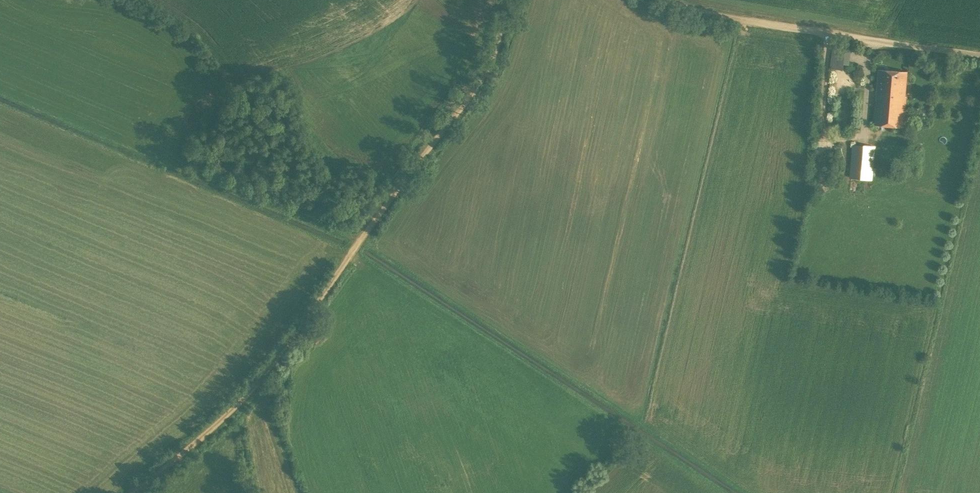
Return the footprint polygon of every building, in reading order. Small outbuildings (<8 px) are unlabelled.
[(843,64),(849,64),(849,48),(830,48),(830,68),(843,68),(843,64)] [(907,71),(879,69),(874,124),(903,127),(906,96),(905,96),(907,71)] [(852,144),(852,150),(850,177),(872,179),(875,146),(852,144)] [(308,337),(316,344),(325,334),(315,327),(308,337)] [(287,405),(286,401),(279,385),(272,388),(280,408),(287,405)]
